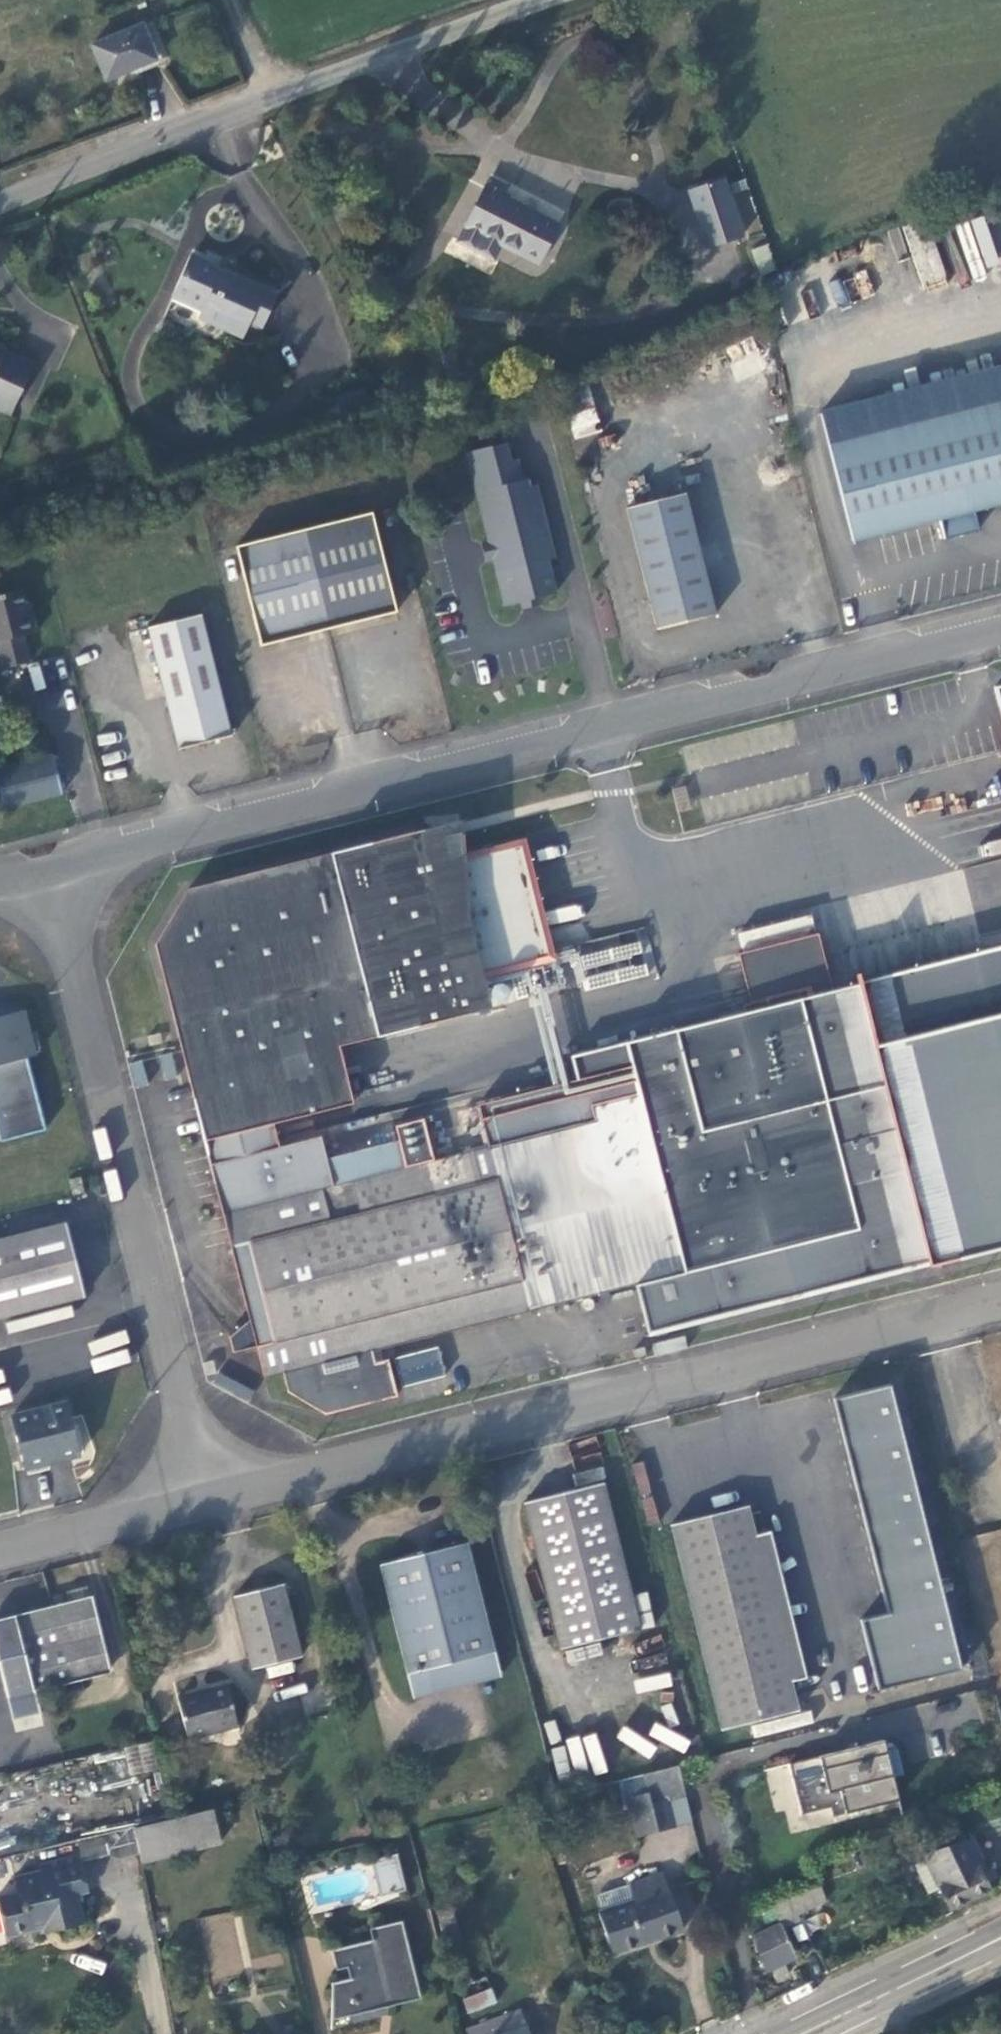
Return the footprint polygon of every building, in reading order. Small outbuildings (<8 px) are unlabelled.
[(109,79),(158,60),(143,24),(94,42),(109,79)] [(183,171),(173,175),(178,184),(187,181),(183,171)] [(501,244),(538,263),(559,224),(501,195),(506,187),(490,179),(458,241),(493,259),(501,244)] [(723,179),(690,190),(709,247),(742,236),(723,179)] [(767,244),(752,249),(760,274),(775,269),(767,244)] [(277,295),(190,256),(172,295),(187,302),(187,303),(202,310),(200,314),(244,335),(250,321),(262,327),(277,295)] [(15,401),(32,364),(4,351),(6,349),(0,346),(0,394),(15,401)] [(15,401),(0,394),(0,411),(8,415),(15,401)] [(828,445),(852,542),(940,520),(945,540),(978,531),(973,512),(1000,505),(1000,402),(828,445)] [(598,432),(594,410),(569,414),(573,436),(598,432)] [(505,442),(466,452),(488,541),(492,558),(504,605),(521,601),(538,597),(555,593),(550,574),(549,569),(547,559),(554,558),(536,484),(528,485),(527,478),(522,479),(517,458),(509,460),(505,442)] [(686,493),(627,508),(658,630),(716,615),(686,493)] [(373,512),(236,545),(261,645),(397,612),(373,512)] [(488,541),(481,543),(485,560),(492,558),(488,541)] [(0,594),(0,660),(2,667),(31,660),(25,633),(38,631),(33,613),(27,614),(21,590),(0,594)] [(538,597),(521,601),(522,608),(539,604),(538,597)] [(202,613),(148,627),(178,748),(232,735),(202,613)] [(993,678),(1000,713),(1000,676),(993,678)] [(0,767),(0,790),(4,807),(62,793),(53,754),(0,767)] [(321,1135),(279,1145),(278,1142),(273,1121),(352,1101),(337,1044),(478,1008),(468,968),(539,951),(514,851),(444,868),(433,824),(187,885),(153,943),(208,1159),(264,1377),(282,1373),(286,1391),(323,1414),(398,1395),(389,1358),(376,1361),(372,1350),(386,1346),(536,1309),(637,1284),(650,1334),(927,1264),(928,1266),(1000,1248),(1000,949),(625,1042),(631,1066),(477,1104),(481,1118),(488,1145),(406,1166),(399,1139),(327,1157),(321,1135)] [(643,929),(573,948),(585,991),(655,972),(643,929)] [(1,1142),(46,1130),(28,1059),(37,1056),(26,1010),(2,1016),(3,1022),(0,1023),(0,1139),(1,1142)] [(81,1176),(68,1178),(73,1195),(85,1193),(81,1176)] [(84,1295),(66,1223),(0,1239),(0,1316),(84,1295)] [(656,1356),(687,1348),(684,1336),(653,1344),(656,1356)] [(860,1619),(878,1689),(961,1669),(889,1383),(833,1398),(887,1612),(860,1619)] [(11,1415),(25,1469),(80,1454),(66,1401),(11,1415)] [(604,1480),(524,1501),(561,1649),(641,1628),(604,1480)] [(799,1711),(792,1681),(756,1534),(749,1504),(671,1523),(721,1730),(799,1711)] [(756,1534),(792,1681),(807,1677),(771,1530),(756,1534)] [(467,1542),(379,1564),(413,1698),(501,1676),(467,1542)] [(284,1583),(234,1596),(252,1668),(303,1655),(284,1583)] [(70,1603),(91,1598),(87,1586),(66,1590),(70,1603)] [(91,1598),(70,1603),(51,1608),(0,1620),(0,1668),(7,1695),(46,1685),(108,1670),(91,1598)] [(227,1683),(176,1695),(188,1738),(238,1726),(227,1683)] [(783,1728),(808,1722),(806,1711),(780,1717),(783,1728)] [(40,1714),(12,1718),(14,1730),(42,1726),(40,1714)] [(884,1740),(789,1763),(801,1814),(830,1806),(832,1813),(899,1797),(893,1776),(903,1774),(896,1748),(887,1750),(884,1740)] [(679,1764),(624,1778),(631,1807),(667,1798),(687,1793),(679,1764)] [(673,1825),(667,1798),(631,1807),(639,1833),(673,1825)] [(213,1808),(133,1827),(140,1855),(142,1863),(222,1844),(213,1808)] [(80,1854),(81,1860),(109,1853),(118,1860),(140,1855),(133,1827),(133,1826),(76,1839),(80,1854)] [(985,1865),(973,1838),(924,1854),(927,1859),(940,1888),(949,1909),(990,1890),(980,1868),(985,1865)] [(0,1895),(0,1911),(6,1935),(30,1930),(32,1931),(43,1929),(43,1926),(50,1925),(52,1929),(84,1922),(77,1892),(88,1890),(81,1860),(80,1854),(39,1863),(40,1869),(18,1875),(21,1889),(0,1895)] [(371,1861),(376,1878),(388,1875),(393,1892),(405,1888),(396,1854),(371,1861)] [(940,1888),(927,1859),(913,1863),(927,1894),(940,1888)] [(618,1952),(683,1928),(671,1888),(668,1888),(663,1873),(629,1883),(635,1899),(603,1910),(598,1911),(605,1932),(611,1930),(618,1952)] [(388,1875),(376,1878),(381,1894),(393,1892),(388,1875)] [(635,1899),(629,1883),(598,1894),(603,1910),(635,1899)] [(782,1926),(795,1922),(792,1917),(799,1914),(828,1900),(821,1885),(771,1903),(779,1923),(750,1937),(766,1971),(796,1956),(782,1926)] [(201,1917),(206,1977),(242,1975),(237,1914),(201,1917)] [(795,1922),(801,1919),(799,1914),(792,1917),(795,1922)] [(332,1982),(331,2020),(380,2008),(377,1998),(385,1995),(387,2000),(413,1993),(404,1959),(407,1954),(392,1945),(391,1938),(400,1924),(396,1921),(369,1927),(372,1939),(331,1950),(336,1969),(347,1966),(350,1978),(332,1982)] [(612,1953),(618,1952),(611,1930),(605,1932),(612,1953)] [(497,2000),(486,1975),(463,1984),(467,1995),(462,1998),(468,2013),(497,2000)] [(466,2029),(468,2033),(529,2033),(519,2009),(466,2029)]
